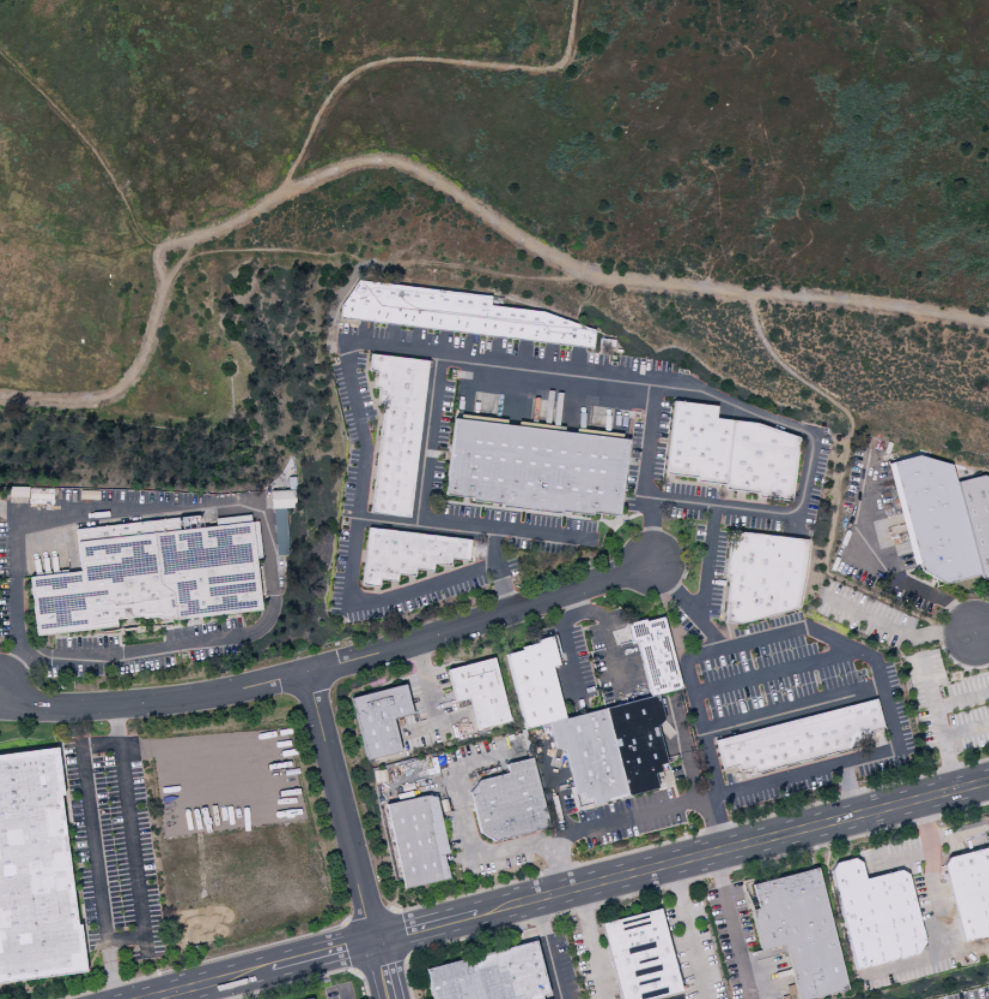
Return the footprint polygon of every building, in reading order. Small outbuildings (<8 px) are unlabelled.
[(339,319),(341,305),(357,281),(491,297),(490,306),(542,312),(596,332),(593,350),(339,319)] [(370,355),(368,371),(374,372),(372,389),(378,390),(376,408),(383,409),(370,513),(409,518),(428,362),(370,355)] [(573,426),(578,394),(559,391),(554,423),(573,426)] [(672,401),(663,476),(694,479),(693,483),(723,486),(723,490),(756,494),(756,498),(791,502),(798,438),(757,424),(715,419),(716,407),(672,401)] [(453,419),(444,496),(471,499),(470,501),(500,505),(500,508),(562,515),(563,513),(592,516),(592,514),(619,517),(628,440),(453,419)] [(918,456),(887,464),(913,565),(918,564),(920,571),(943,585),(979,575),(955,483),(950,466),(918,456)] [(983,476),(988,478),(988,581),(980,579),(979,575),(955,483),(983,476)] [(295,481),(288,482),(288,490),(271,490),(272,508),(295,507),(294,497),(296,497),(295,481)] [(26,497),(26,487),(12,487),(12,496),(26,497)] [(287,509),(275,509),(276,555),(289,555),(287,509)] [(30,578),(37,637),(116,627),(115,620),(139,617),(143,619),(157,617),(160,620),(172,619),(174,621),(261,611),(251,523),(179,531),(178,518),(76,530),(81,572),(30,578)] [(367,528),(361,586),(378,588),(379,581),(397,583),(397,575),(414,577),(415,570),(432,572),(432,565),(450,567),(450,560),(468,562),(471,540),(367,528)] [(806,540),(796,610),(739,625),(723,623),(729,578),(725,577),(731,531),(806,540)] [(662,618),(681,689),(657,696),(650,697),(636,641),(631,642),(626,625),(644,620),(645,622),(662,618)] [(551,638),(558,665),(551,667),(564,719),(547,724),(524,730),(505,655),(521,651),(520,648),(537,644),(536,641),(551,638)] [(493,659),(510,722),(477,730),(469,699),(455,703),(446,671),(493,659)] [(350,698),(366,760),(400,751),(392,720),(412,715),(404,684),(350,698)] [(657,696),(663,720),(656,727),(666,764),(659,765),(661,773),(654,774),(657,788),(627,796),(605,709),(650,697),(657,696)] [(715,742),(722,770),(736,766),(737,773),(751,770),(752,775),(870,744),(867,732),(882,728),(874,700),(715,742)] [(547,724),(554,749),(563,752),(574,795),(581,793),(583,800),(590,798),(592,806),(627,796),(605,709),(564,719),(547,724)] [(86,973),(80,925),(77,925),(60,796),(63,796),(56,748),(0,756),(0,984),(86,973)] [(505,765),(508,774),(477,781),(469,793),(480,834),(494,842),(549,828),(531,759),(505,765)] [(386,805),(404,889),(447,879),(442,856),(448,854),(435,798),(425,796),(386,805)] [(946,858),(988,847),(988,936),(961,943),(942,866),(946,858)] [(852,859),(859,863),(864,880),(899,871),(907,875),(924,943),(916,955),(855,971),(829,872),(834,864),(852,859)] [(848,990),(813,998),(797,998),(783,945),(759,951),(749,910),(756,908),(750,886),(818,868),(821,877),(818,878),(821,891),(824,890),(829,911),(827,911),(848,990)] [(619,998),(655,998),(681,992),(659,909),(599,925),(619,998)] [(432,998),(541,998),(540,995),(548,993),(534,942),(425,970),(432,998)]
